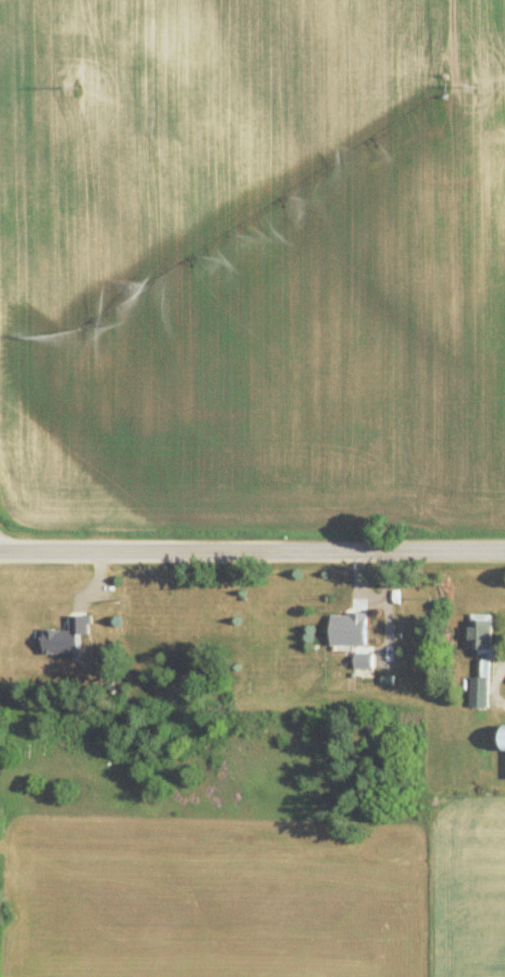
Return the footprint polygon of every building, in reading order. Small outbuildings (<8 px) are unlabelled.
[(66,637),(66,610),(37,610),(37,637),(66,637)] [(490,618),(465,618),(465,651),(490,651),(490,618)] [(370,668),(370,650),(364,650),(363,628),(350,629),(350,625),(322,625),(322,646),(334,646),(334,660),(349,660),(350,668),(370,668)] [(486,706),(486,659),(475,659),(475,676),(467,676),(467,706),(486,706)] [(497,724),(497,750),(504,750),(504,725),(497,724)]
